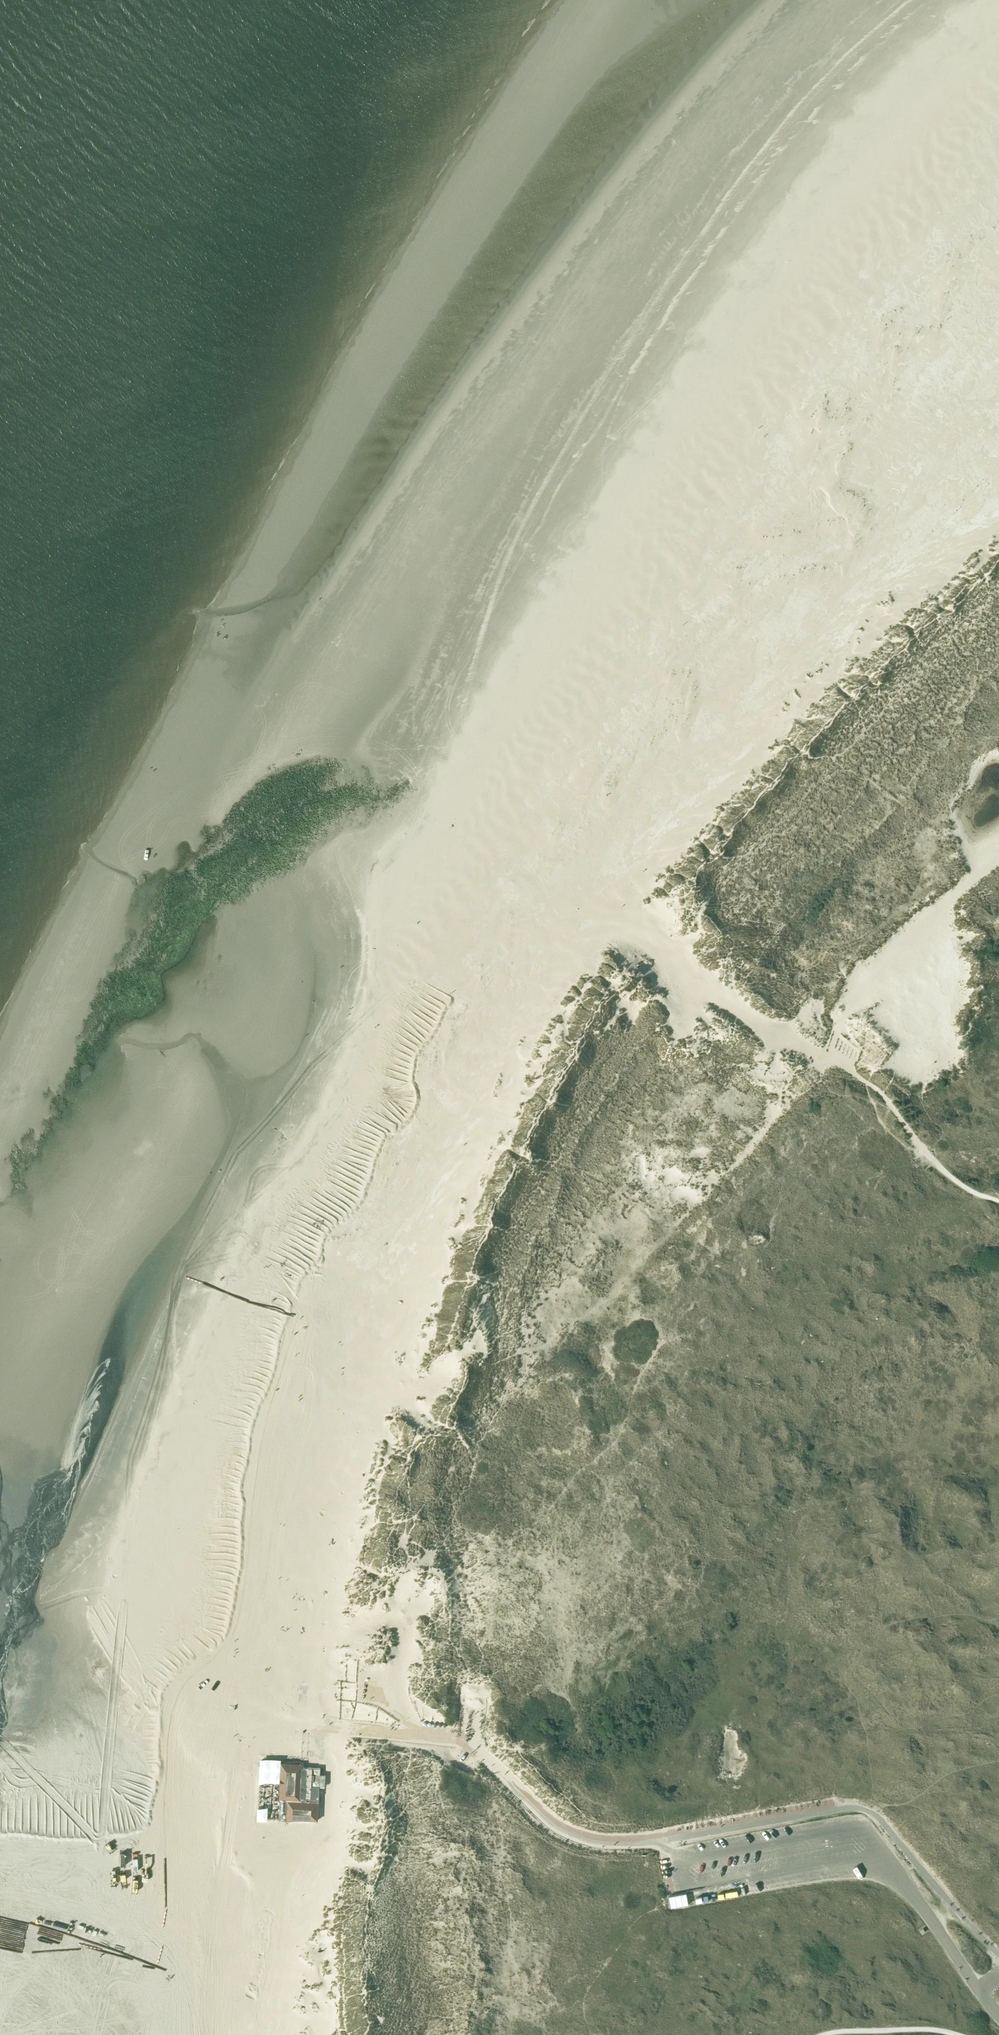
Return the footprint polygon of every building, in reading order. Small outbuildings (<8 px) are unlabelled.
[(305,1679),(305,1671),(291,1671),(291,1679),(305,1679)] [(281,1777),(281,1784),(283,1784),(282,1796),(280,1796),(279,1818),(318,1819),(321,1767),(301,1766),(284,1765),(283,1777),(281,1777)]
